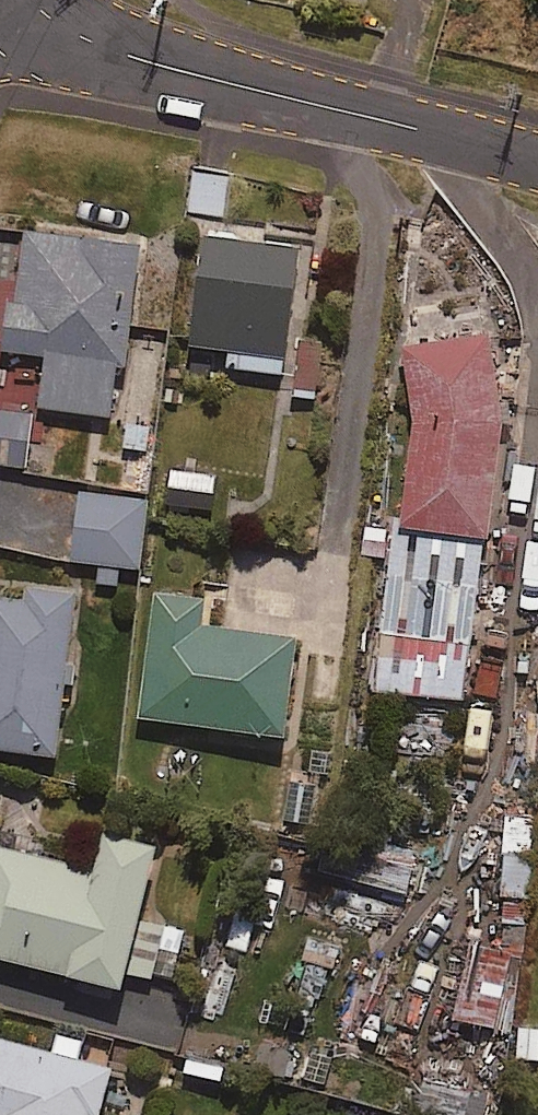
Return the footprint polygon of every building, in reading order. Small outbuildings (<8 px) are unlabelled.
[(227,176),(193,173),(190,212),(224,214),(227,176)] [(141,245),(27,228),(9,349),(49,355),(42,406),(116,417),(141,245)] [(298,245),(205,234),(192,344),(230,348),(228,366),(283,373),(298,245)] [(494,531),(498,342),(411,340),(408,529),(494,531)] [(0,409),(0,462),(26,464),(31,411),(0,409)] [(146,499),(41,490),(35,556),(141,565),(146,499)] [(484,543),(392,530),(369,687),(462,700),(484,543)] [(27,584),(24,601),(0,597),(0,748),(56,755),(77,591),(27,584)] [(204,597),(154,591),(139,717),(285,734),(297,636),(200,625),(204,597)] [(502,857),(533,858),(535,815),(503,814),(502,857)] [(105,832),(96,870),(0,847),(0,957),(122,986),(156,844),(105,832)] [(417,853),(381,842),(369,883),(405,893),(417,853)] [(533,858),(502,857),(500,897),(532,898),(533,858)] [(0,1039),(0,1114),(92,1114),(105,1066),(78,1059),(83,1040),(56,1033),(51,1053),(0,1039)] [(455,1083),(441,1113),(445,1114),(484,1114),(486,1098),(455,1083)]
